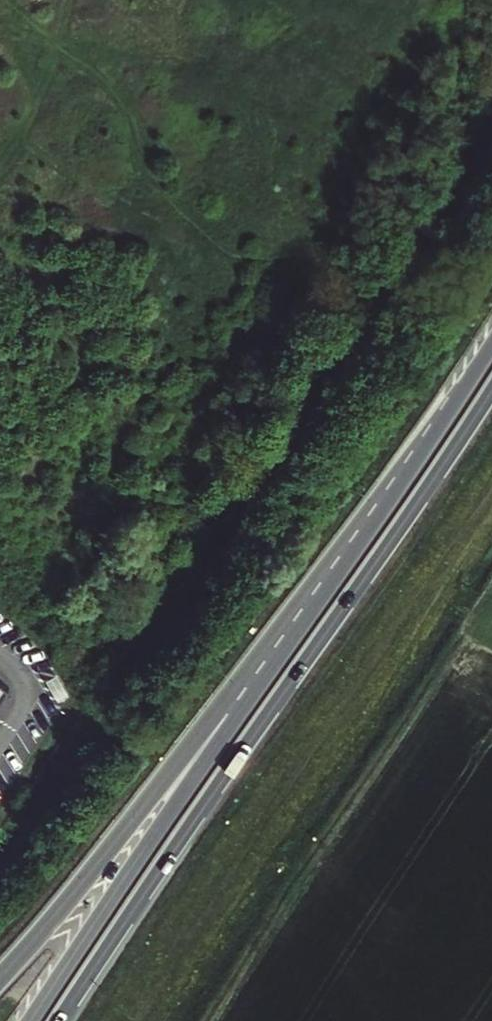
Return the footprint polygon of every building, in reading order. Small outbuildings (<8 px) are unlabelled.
[(12,664),(0,647),(0,682),(12,664)]
